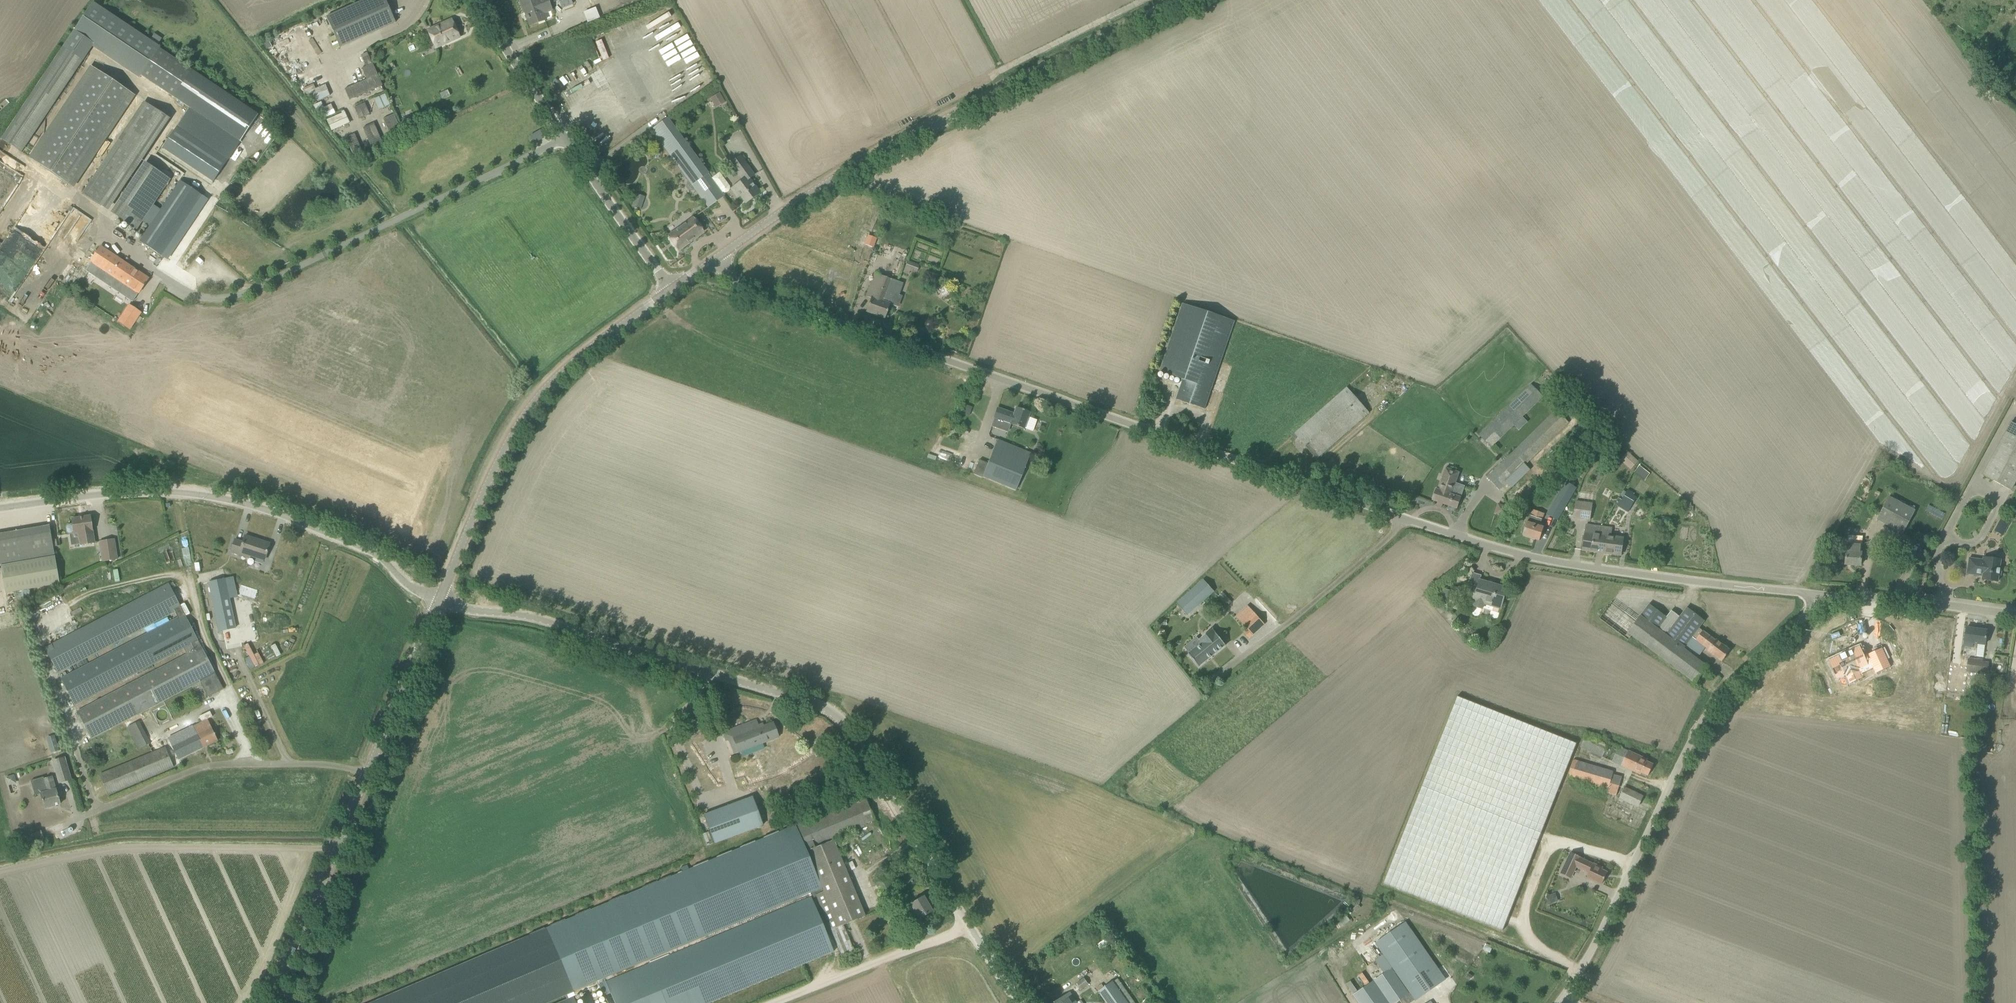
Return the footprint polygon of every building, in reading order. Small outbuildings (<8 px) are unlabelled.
[(340,48),(396,23),(385,0),(365,0),(326,17),(340,48)] [(552,17),(552,15),(551,11),(551,10),(549,4),(547,0),(520,0),(530,26),(546,20),(552,17)] [(74,30),(140,75),(159,48),(92,3),(74,30)] [(451,20),(428,31),(436,48),(459,38),(451,20)] [(150,39),(158,43),(161,36),(153,33),(150,39)] [(272,47),(269,40),(263,43),(267,50),(272,47)] [(601,42),(595,45),(603,63),(609,61),(601,42)] [(258,114),(192,70),(159,48),(140,75),(190,108),(240,142),(258,114)] [(368,53),(361,57),(365,68),(371,65),(373,64),(368,53)] [(350,100),(370,91),(380,87),(371,65),(365,68),(361,69),(366,80),(345,89),(350,100)] [(30,159),(72,187),(134,95),(92,67),(30,159)] [(325,86),(307,94),(312,105),(330,97),(325,86)] [(709,97),(714,107),(724,102),(719,92),(709,97)] [(385,95),(374,100),(379,111),(390,106),(385,95)] [(316,111),(323,108),(321,102),(314,105),(316,111)] [(162,121),(139,104),(80,198),(106,213),(162,121)] [(365,104),(354,109),(359,120),(370,115),(365,104)] [(331,105),(320,110),(322,115),(333,110),(331,105)] [(211,184),(240,142),(190,108),(160,151),(211,184)] [(345,113),(326,122),(331,133),(350,124),(345,113)] [(394,116),(383,121),(391,139),(402,134),(394,116)] [(651,130),(674,161),(690,149),(668,118),(651,130)] [(374,125),(363,129),(371,148),(382,143),(374,125)] [(362,150),(355,134),(346,138),(353,154),(362,150)] [(711,178),(690,149),(674,161),(708,208),(724,196),(721,192),(724,193),(727,193),(729,191),(730,189),(730,186),(720,172),(711,178)] [(733,187),(745,204),(759,193),(749,179),(754,176),(740,157),(730,164),(742,180),(733,187)] [(168,180),(145,164),(112,214),(135,230),(168,180)] [(139,241),(153,251),(163,257),(204,196),(179,180),(139,241)] [(678,250),(704,232),(693,218),(667,236),(678,250)] [(872,248),(876,238),(868,235),(865,245),(872,248)] [(17,243),(13,250),(35,262),(39,254),(17,243)] [(120,288),(121,289),(136,298),(148,279),(100,247),(86,268),(118,290),(120,288)] [(907,261),(905,268),(916,272),(919,266),(907,261)] [(871,298),(866,312),(884,318),(893,293),(899,295),(903,284),(874,273),(866,296),(871,298)] [(1205,409),(1208,399),(1234,321),(1183,303),(1160,371),(1183,379),(1176,399),(1205,409)] [(141,313),(134,309),(127,319),(122,315),(118,322),(130,330),(141,313)] [(1491,447),(1544,396),(1532,385),(1480,436),(1491,447)] [(1347,388),(1292,436),(1295,440),(1298,437),(1307,448),(1313,456),(1310,459),(1312,462),(1369,412),(1347,388)] [(1023,429),(1029,413),(1016,408),(1014,415),(997,409),(993,418),(1010,424),(1023,429)] [(1556,410),(1507,458),(1505,455),(1499,460),(1502,463),(1487,477),(1499,490),(1568,423),(1556,410)] [(2015,481),(2015,425),(2011,422),(1982,475),(2011,490),(2015,481)] [(1030,453),(997,440),(982,477),(1015,491),(1030,453)] [(1620,460),(1630,469),(1638,460),(1628,451),(1620,460)] [(1462,497),(1451,493),(1459,473),(1446,468),(1439,490),(1436,489),(1433,500),(1458,509),(1462,497)] [(1550,507),(1562,514),(1577,488),(1566,481),(1550,507)] [(1633,495),(1634,493),(1629,490),(1623,500),(1632,506),(1637,497),(1633,495)] [(1889,497),(1876,520),(1903,534),(1915,511),(1889,497)] [(1573,518),(1590,520),(1592,503),(1576,501),(1573,518)] [(1508,506),(1499,503),(1498,503),(1495,513),(1505,516),(1508,506)] [(1523,535),(1539,541),(1544,528),(1539,527),(1544,514),(1533,509),(1529,517),(1523,535)] [(94,543),(92,530),(93,530),(90,516),(72,519),(73,524),(68,525),(66,527),(67,532),(69,534),(79,533),(80,545),(94,543)] [(2000,518),(1994,531),(2003,536),(2010,524),(2000,518)] [(1583,550),(1597,552),(1599,535),(1600,535),(1601,527),(1586,525),(1583,550)] [(35,589),(59,585),(54,554),(53,546),(49,526),(0,534),(0,566),(1,566),(5,593),(6,593),(6,594),(35,589)] [(1597,552),(1603,553),(1621,555),(1623,538),(1611,537),(1612,528),(1601,527),(1600,535),(1599,535),(1597,552)] [(1845,565),(1860,566),(1862,545),(1863,537),(1849,535),(1848,544),(1847,543),(1847,551),(1846,551),(1845,565)] [(243,542),(235,540),(231,552),(249,558),(250,555),(264,560),(270,544),(245,536),(243,542)] [(114,541),(100,543),(102,563),(116,561),(114,541)] [(1969,558),(1968,564),(1967,574),(1982,576),(1982,580),(1998,582),(1999,575),(2001,576),(2002,568),(2000,568),(2001,560),(1985,558),(1985,560),(1969,558)] [(209,582),(219,631),(236,628),(226,579),(209,582)] [(1214,592),(1203,579),(1176,603),(1187,616),(1214,592)] [(1507,588),(1505,588),(1480,580),(1478,587),(1468,585),(1464,599),(1474,602),(1473,606),(1483,609),(1485,604),(1501,609),(1507,588)] [(196,650),(188,654),(77,712),(91,739),(200,682),(208,697),(223,689),(211,665),(215,662),(210,655),(207,657),(181,608),(169,584),(45,649),(57,673),(175,611),(178,617),(60,678),(75,705),(192,644),(196,650)] [(1439,600),(1446,602),(1450,592),(1442,589),(1439,600)] [(1231,603),(1222,593),(1218,597),(1227,606),(1231,603)] [(1696,659),(1705,647),(1697,641),(1704,632),(1699,628),(1705,621),(1687,607),(1680,617),(1671,611),(1666,617),(1649,604),(1637,621),(1612,602),(1599,619),(1628,641),(1631,636),(1695,683),(1707,667),(1696,659)] [(1248,629),(1244,633),(1249,638),(1265,624),(1255,613),(1243,624),(1248,629)] [(1985,647),(1987,631),(1966,628),(1963,655),(1976,657),(1977,646),(1985,647)] [(1199,666),(1226,645),(1213,629),(1199,640),(1202,643),(1189,654),(1199,666)] [(1704,632),(1697,641),(1705,647),(1709,650),(1708,651),(1722,661),(1729,651),(1716,641),(1704,632)] [(1890,667),(1882,648),(1868,655),(1868,654),(1867,654),(1863,656),(1859,647),(1829,661),(1837,678),(1845,674),(1857,669),(1860,675),(1860,674),(1873,668),(1876,673),(1890,667)] [(1960,672),(1987,675),(1988,662),(1982,662),(1982,660),(1962,657),(1960,672)] [(1457,696),(1383,883),(1503,930),(1576,743),(1457,696)] [(171,745),(165,747),(174,767),(181,764),(178,757),(218,741),(209,722),(208,719),(168,738),(171,745)] [(756,720),(722,733),(726,741),(733,738),(739,752),(778,738),(772,723),(759,728),(756,720)] [(139,721),(127,727),(138,749),(150,743),(139,721)] [(1641,773),(1648,776),(1653,765),(1647,761),(1647,760),(1628,751),(1587,732),(1580,747),(1640,774),(1641,773)] [(48,737),(53,753),(59,751),(54,735),(48,737)] [(99,775),(107,794),(174,767),(165,747),(159,750),(151,753),(99,775)] [(60,783),(69,780),(71,780),(65,758),(53,761),(60,783)] [(1569,777),(1608,789),(1609,789),(1608,793),(1617,796),(1623,777),(1614,775),(1614,772),(1574,760),(1569,777)] [(41,794),(45,809),(61,804),(56,789),(52,777),(44,779),(43,777),(31,781),(35,796),(41,794)] [(1643,796),(1625,788),(1620,798),(1638,807),(1643,796)] [(714,843),(762,826),(751,797),(703,815),(714,843)] [(858,901),(842,858),(834,838),(875,821),(865,797),(797,825),(808,851),(807,851),(823,891),(824,892),(816,895),(830,930),(834,928),(836,933),(844,929),(842,925),(848,923),(851,921),(855,920),(864,916),(858,901)] [(545,929),(572,992),(573,996),(597,986),(605,1002),(708,1002),(832,952),(782,831),(545,929)] [(1587,877),(1602,884),(1607,873),(1602,870),(1603,868),(1594,864),(1593,864),(1580,858),(1580,857),(1571,853),(1561,873),(1571,878),(1576,866),(1590,873),(1587,877)] [(875,884),(879,891),(884,899),(897,890),(888,876),(875,884)] [(908,898),(898,904),(890,909),(903,930),(921,920),(920,918),(931,911),(923,897),(911,904),(908,898)] [(1391,968),(1393,967),(1410,992),(1415,1000),(1445,978),(1405,923),(1376,943),(1384,954),(1376,960),(1385,973),(1391,968)] [(572,992),(545,929),(369,1002),(546,1002),(572,992)] [(1403,997),(1407,1002),(1410,1002),(1415,1000),(1410,992),(1409,993),(1391,968),(1385,973),(1353,995),(1359,1002),(1395,1002),(1403,997)] [(1135,1002),(1118,979),(1114,982),(1113,981),(1099,991),(1108,1002),(1135,1002)]
